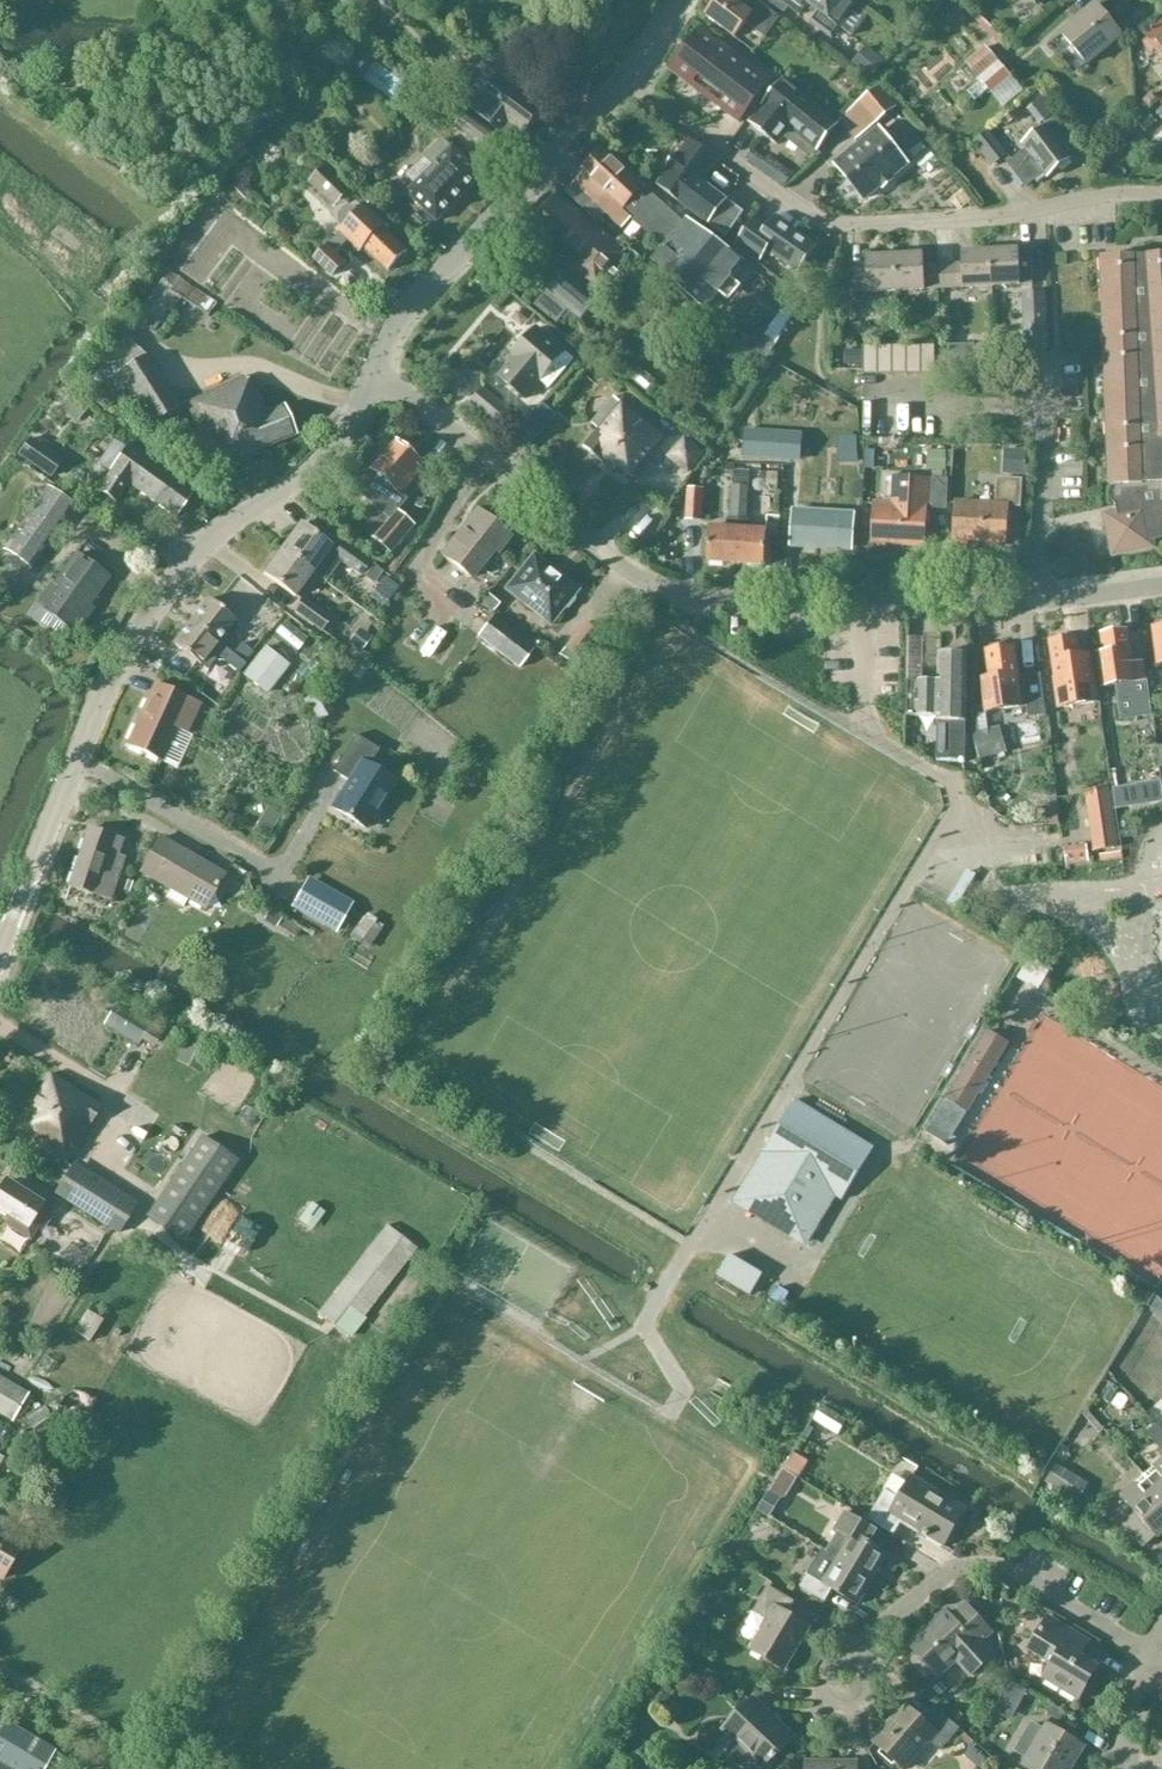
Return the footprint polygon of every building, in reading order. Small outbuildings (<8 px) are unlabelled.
[(735,38),(746,23),(765,37),(779,19),(759,3),(752,13),(734,0),(718,0),(706,17),(735,38)] [(810,0),(780,0),(800,15),(808,4),(807,4),(810,0)] [(850,0),(810,0),(807,4),(808,4),(818,12),(811,21),(833,37),(857,5),(850,0)] [(956,0),(955,0),(948,6),(964,25),(972,18),(956,0)] [(1049,0),(1031,0),(1038,9),(1049,0)] [(1068,30),(1093,60),(1122,35),(1096,6),(1068,30)] [(1145,36),(1147,37),(1141,42),(1152,57),(1158,53),(1161,57),(1161,23),(1145,36)] [(816,35),(819,31),(809,24),(803,33),(813,40),(816,35)] [(739,122),(756,100),(771,80),(702,28),(670,70),(739,122)] [(885,61),(867,46),(852,63),(870,79),(885,61)] [(1011,78),(999,63),(984,46),(965,63),(992,95),(1011,78)] [(542,109),(499,77),(487,68),(482,69),(468,87),(471,93),(461,105),(493,128),(501,117),(524,134),(542,109)] [(790,129),(818,151),(840,124),(784,79),(762,105),(764,107),(750,123),(777,145),(790,129)] [(857,103),(874,124),(896,108),(879,86),(857,103)] [(1152,92),(1144,100),(1152,109),(1148,112),(1153,117),(1158,112),(1161,116),(1161,102),(1152,92)] [(1059,118),(1050,106),(1041,113),(1050,125),(1059,118)] [(510,147),(466,113),(455,128),(498,161),(510,147)] [(1157,123),(1148,113),(1137,124),(1145,133),(1157,123)] [(1072,158),(1047,126),(1023,145),(1027,150),(1008,164),(1026,187),(1044,173),(1047,178),(1072,158)] [(837,165),(864,199),(907,164),(879,130),(837,165)] [(1008,155),(988,130),(972,143),(992,168),(1008,155)] [(718,162),(689,140),(657,186),(725,237),(743,213),(726,200),(726,201),(708,187),(707,179),(718,162)] [(397,190),(434,225),(480,178),(444,142),(397,190)] [(629,217),(662,248),(682,224),(643,187),(603,149),(581,171),(586,176),(576,186),(620,226),(629,217)] [(335,209),(353,190),(327,165),(309,183),(335,209)] [(575,268),(585,276),(596,286),(625,251),(557,194),(536,219),(584,258),(575,268)] [(387,224),(367,204),(360,211),(355,207),(347,206),(339,214),(339,223),(343,228),(339,231),(360,251),(364,247),(389,271),(408,252),(383,228),(387,224)] [(760,264),(768,252),(798,272),(816,247),(775,218),(768,228),(755,219),(735,247),(760,264)] [(682,224),(662,248),(649,264),(705,311),(744,264),(686,220),(682,224)] [(347,262),(328,244),(313,259),(332,278),(347,262)] [(1019,250),(991,251),(993,286),(1021,285),(1033,284),(1032,261),(1020,261),(1019,250)] [(993,286),(991,251),(962,253),(962,264),(943,265),(945,289),(993,286)] [(924,254),(895,256),(897,292),(945,289),(943,265),(924,266),(924,254)] [(1109,473),(1110,486),(1114,486),(1114,493),(1112,497),(1113,501),(1116,504),(1117,511),(1104,514),(1113,556),(1155,548),(1153,540),(1161,538),(1161,254),(1148,255),(1102,257),(1109,473)] [(897,292),(895,256),(867,257),(867,269),(854,269),(855,293),(868,293),(897,292)] [(189,288),(173,276),(168,273),(158,285),(159,286),(133,322),(152,335),(179,299),(208,317),(216,305),(189,288)] [(559,273),(557,276),(545,291),(534,306),(561,327),(573,313),(581,320),(596,302),(559,273)] [(780,332),(804,299),(795,292),(771,325),(780,332)] [(1047,292),(1025,293),(1027,350),(1049,349),(1047,292)] [(512,357),(515,359),(499,377),(525,399),(541,381),(550,389),(575,360),(537,328),(512,357)] [(177,409),(146,356),(118,331),(86,351),(95,365),(75,378),(86,396),(103,408),(119,398),(124,408),(137,401),(151,425),(177,409)] [(921,344),(921,332),(900,333),(901,345),(921,344)] [(878,374),(878,346),(864,346),(864,374),(878,374)] [(892,374),(892,346),(878,346),(878,374),(892,374)] [(907,374),(906,346),(892,346),(892,374),(907,374)] [(921,374),(921,346),(906,346),(907,374),(921,374)] [(935,346),(921,346),(921,374),(935,374),(935,346)] [(479,392),(478,365),(466,365),(466,392),(479,392)] [(247,379),(186,404),(216,469),(296,436),(284,407),(266,415),(257,393),(254,395),(247,379)] [(512,412),(485,389),(471,405),(499,429),(512,412)] [(90,406),(72,392),(59,409),(76,423),(90,406)] [(590,423),(598,431),(584,448),(603,463),(604,462),(615,470),(618,467),(633,479),(651,457),(668,437),(622,400),(621,402),(613,396),(590,423)] [(544,407),(516,440),(529,451),(557,417),(544,407)] [(704,454),(685,438),(670,457),(688,472),(704,454)] [(370,471),(354,489),(388,519),(372,538),(389,553),(412,526),(395,511),(404,500),(399,496),(420,471),(415,466),(418,461),(395,441),(370,471)] [(47,457),(28,443),(18,456),(37,470),(47,457)] [(195,491),(128,443),(94,489),(116,505),(129,486),(174,519),(195,491)] [(946,451),(927,451),(927,472),(946,472),(946,451)] [(949,480),(926,478),(901,477),(899,504),(874,502),(872,543),(903,545),(903,550),(920,551),(920,546),(924,546),(926,509),(947,511),(949,480)] [(955,540),(1007,544),(1008,506),(1020,506),(1021,481),(998,479),(997,504),(957,502),(955,540)] [(76,507),(46,486),(2,549),(32,570),(76,507)] [(732,502),(748,503),(749,487),(733,486),(732,502)] [(700,496),(687,495),(686,518),(699,519),(700,496)] [(854,513),(794,509),(791,547),(851,551),(854,513)] [(477,512),(440,559),(472,584),(509,537),(477,512)] [(299,526),(281,550),(313,573),(322,580),(336,559),(356,573),(358,570),(365,560),(325,531),(318,540),(299,526)] [(736,564),(738,529),(709,527),(707,562),(736,564)] [(765,566),(767,531),(738,529),(736,564),(765,566)] [(295,598),(313,573),(281,550),(263,575),(295,598)] [(108,578),(75,555),(54,586),(49,582),(34,604),(76,634),(92,610),(88,607),(108,578)] [(534,558),(509,589),(550,622),(561,608),(566,608),(572,600),(572,595),(575,591),(534,558)] [(369,579),(377,568),(370,563),(365,560),(358,570),(369,579)] [(493,612),(499,604),(488,594),(481,602),(493,612)] [(321,631),(331,619),(303,598),(293,611),(321,631)] [(208,600),(191,622),(218,643),(235,621),(208,600)] [(519,669),(534,649),(492,618),(477,637),(519,669)] [(200,666),(218,643),(191,622),(173,645),(200,666)] [(599,635),(584,623),(566,647),(580,658),(599,635)] [(1153,627),(1158,665),(1161,665),(1161,626),(1153,627)] [(1102,634),(1104,652),(1095,653),(1100,689),(1117,687),(1122,720),(1152,716),(1145,667),(1133,668),(1128,631),(1102,634)] [(453,635),(439,651),(450,660),(464,644),(453,635)] [(1051,642),(1056,677),(1052,678),(1057,709),(1099,703),(1094,674),(1083,676),(1077,638),(1051,642)] [(241,643),(232,655),(244,664),(253,652),(241,643)] [(989,651),(986,651),(990,677),(980,678),(985,713),(1008,710),(1009,721),(1030,718),(1046,716),(1040,674),(1019,677),(1015,647),(1004,648),(1002,644),(990,646),(989,651)] [(288,666),(266,648),(256,661),(244,676),(267,693),(288,666)] [(967,654),(943,654),(939,654),(939,682),(907,681),(907,716),(938,717),(937,762),(965,763),(967,654)] [(244,664),(232,655),(224,666),(224,667),(234,675),(235,675),(238,671),(244,664)] [(155,685),(127,746),(162,762),(177,769),(192,736),(188,734),(201,705),(155,685)] [(1003,729),(976,736),(983,762),(1010,755),(1003,729)] [(365,829),(394,782),(369,767),(379,750),(356,736),(333,772),(349,782),(333,809),(365,829)] [(1111,782),(1113,805),(1160,801),(1158,777),(1111,782)] [(1118,848),(1109,789),(1086,792),(1095,851),(1118,848)] [(69,887),(109,900),(122,861),(107,855),(111,841),(87,833),(69,887)] [(141,872),(205,909),(225,875),(160,838),(141,872)] [(134,879),(130,877),(126,875),(123,884),(131,887),(134,879)] [(349,907),(308,883),(293,908),(335,932),(349,907)] [(382,929),(364,917),(350,938),(368,950),(382,929)] [(96,1041),(137,1066),(138,1065),(146,1053),(170,1067),(183,1046),(129,1013),(124,1020),(113,1013),(96,1041)] [(1008,1044),(988,1032),(987,1032),(946,1100),(967,1112),(1008,1044)] [(101,1106),(51,1074),(15,1133),(66,1164),(101,1106)] [(767,1154),(736,1206),(806,1248),(837,1197),(842,1201),(874,1148),(850,1133),(795,1100),(764,1152),(767,1154)] [(201,1136),(145,1217),(182,1243),(238,1161),(201,1136)] [(72,1168),(67,1176),(56,1195),(113,1231),(129,1203),(72,1168)] [(5,1182),(0,1191),(0,1211),(11,1218),(7,1225),(30,1240),(39,1225),(44,1228),(53,1212),(5,1182)] [(417,1250),(401,1238),(386,1226),(317,1314),(348,1338),(417,1250)] [(751,1296),(753,1292),(763,1275),(730,1255),(719,1273),(717,1276),(751,1296)] [(103,1320),(87,1310),(73,1332),(89,1342),(103,1320)] [(1161,1348),(1153,1355),(1161,1365),(1161,1350),(1161,1348)] [(12,1422),(29,1393),(0,1376),(0,1415),(12,1422)] [(37,1392),(25,1410),(49,1425),(60,1406),(37,1392)] [(1156,1424),(1146,1433),(1159,1448),(1161,1452),(1161,1431),(1156,1424)] [(802,1444),(788,1470),(803,1478),(817,1452),(802,1444)] [(1143,1477),(1161,1497),(1161,1460),(1143,1477)] [(1073,1479),(1054,1467),(1043,1485),(1063,1496),(1073,1479)] [(886,1490),(868,1520),(894,1535),(902,1521),(944,1546),(966,1509),(913,1477),(900,1499),(886,1490)] [(1161,1536),(1161,1497),(1143,1477),(1121,1496),(1138,1514),(1124,1526),(1143,1548),(1157,1536),(1159,1539),(1161,1536)] [(842,1527),(827,1552),(873,1580),(889,1554),(863,1539),(870,1527),(846,1512),(838,1525),(842,1527)] [(1,1580),(21,1547),(0,1535),(0,1579),(1,1580)] [(873,1580),(827,1552),(823,1549),(800,1587),(825,1601),(832,1589),(858,1604),(873,1580)] [(752,1650),(783,1668),(808,1626),(787,1613),(795,1601),(769,1586),(753,1611),(770,1621),(752,1650)] [(971,1677),(995,1654),(984,1641),(992,1634),(969,1608),(955,1621),(946,1612),(910,1645),(940,1677),(957,1662),(971,1677)] [(1072,1650),(1081,1636),(1049,1616),(1029,1649),(1054,1664),(1045,1679),(1080,1699),(1099,1666),(1072,1650)] [(723,1730),(735,1741),(729,1748),(727,1755),(729,1761),(734,1766),(740,1767),(747,1765),(754,1758),(763,1767),(771,1758),(774,1761),(778,1757),(777,1756),(794,1738),(754,1698),(723,1730)] [(960,1729),(934,1707),(923,1720),(906,1705),(874,1742),(905,1768),(930,1741),(941,1750),(953,1736),(960,1729)] [(1012,1716),(1000,1709),(993,1720),(999,1724),(1007,1723),(1012,1716)] [(14,1767),(17,1768),(64,1768),(69,1759),(55,1752),(57,1749),(0,1716),(0,1768),(13,1768),(14,1767)] [(1023,1766),(1029,1768),(1073,1768),(1086,1747),(1048,1724),(1023,1766)]
